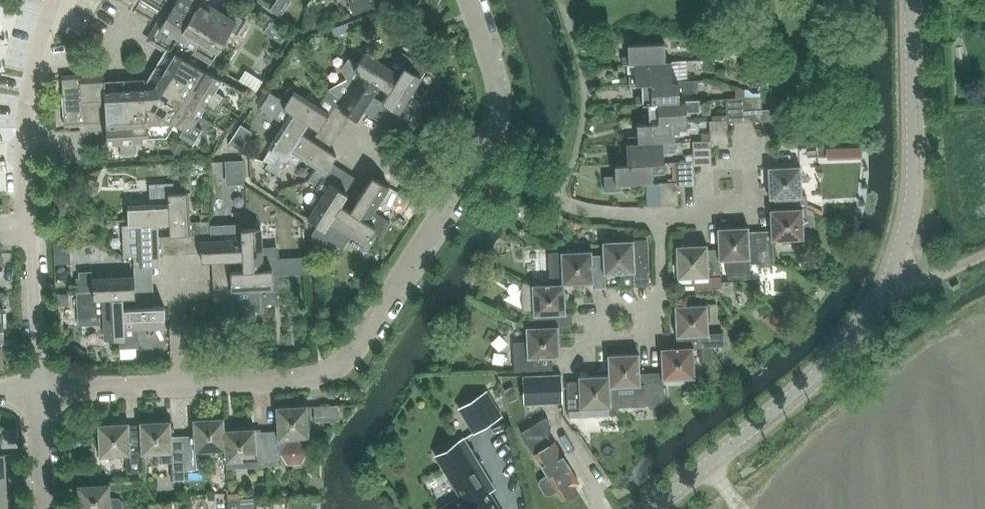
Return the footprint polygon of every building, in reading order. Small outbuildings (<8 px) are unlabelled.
[(140,1),(151,8),(153,4),(160,8),(165,0),(140,0),(140,1)] [(153,28),(169,37),(171,34),(178,38),(200,0),(176,0),(171,9),(166,6),(156,23),(153,28)] [(178,38),(185,42),(183,45),(193,51),(217,12),(207,6),(210,0),(200,0),(178,38)] [(254,1),(269,10),(270,9),(276,0),(255,0),(254,1)] [(353,14),(372,8),(370,0),(348,0),(353,14)] [(217,12),(193,51),(211,62),(231,29),(238,34),(246,20),(236,13),(232,21),(217,12)] [(629,56),(623,56),(623,64),(635,64),(666,61),(665,41),(628,43),(629,56)] [(357,64),(354,69),(379,85),(389,91),(400,74),(405,66),(410,69),(415,61),(402,52),(397,61),(394,60),(389,67),(365,52),(357,64)] [(178,54),(167,71),(222,104),(226,97),(217,92),(224,81),(204,69),(178,54)] [(240,67),(258,78),(265,67),(247,56),(240,67)] [(347,79),(329,89),(345,100),(340,108),(357,119),(379,85),(354,69),(357,64),(348,58),(341,69),(347,79)] [(636,76),(630,76),(630,84),(642,83),(673,82),(673,81),(687,80),(687,60),(666,61),(635,64),(636,76)] [(389,91),(382,101),(399,112),(408,117),(405,122),(412,127),(420,115),(417,114),(421,109),(422,105),(422,102),(422,99),(421,96),(420,94),(418,91),(414,89),(417,84),(422,77),(427,68),(415,61),(410,69),(405,66),(400,74),(389,91)] [(167,71),(163,78),(168,81),(168,82),(189,94),(183,104),(198,113),(203,116),(209,106),(217,111),(222,104),(167,71)] [(86,77),(62,79),(65,122),(101,120),(98,76),(86,77)] [(105,76),(98,76),(101,120),(107,120),(107,123),(108,141),(120,140),(121,156),(129,155),(126,97),(125,87),(106,88),(105,76)] [(158,87),(151,98),(156,101),(177,114),(183,104),(189,94),(168,82),(168,81),(163,78),(158,87)] [(643,95),(637,96),(637,103),(649,103),(680,102),(680,100),(679,92),(699,92),(699,80),(687,80),(673,81),(673,82),(642,83),(643,95)] [(141,86),(125,87),(126,97),(129,155),(137,155),(136,139),(148,138),(148,123),(147,121),(145,106),(141,86)] [(155,86),(141,86),(145,106),(147,121),(148,123),(148,138),(168,137),(176,124),(184,128),(180,135),(194,143),(203,128),(197,125),(203,116),(198,113),(183,104),(177,114),(156,101),(151,98),(158,87),(155,86)] [(735,97),(726,98),(727,119),(727,122),(733,121),(745,121),(744,97),(744,88),(735,89),(735,97)] [(287,102),(283,107),(308,123),(319,130),(335,105),(340,108),(345,100),(329,89),(318,106),(294,90),(287,102)] [(270,92),(260,108),(285,124),(269,147),(281,155),(286,158),(302,133),(308,123),(283,107),(287,102),(270,92)] [(762,96),(744,97),(745,121),(756,120),(762,120),(763,120),(762,109),(762,96)] [(650,115),(644,115),(644,122),(644,123),(675,121),(675,122),(687,121),(686,112),(699,112),(699,100),(686,100),(680,100),(680,102),(649,103),(650,115)] [(762,109),(763,120),(762,120),(763,133),(767,132),(772,132),(781,132),(780,108),(762,109)] [(727,119),(709,120),(710,140),(711,144),(728,143),(727,122),(727,119)] [(638,136),(633,136),(633,143),(664,142),(676,142),(675,130),(687,130),(687,121),(675,122),(675,121),(644,123),(644,122),(638,122),(638,136)] [(281,155),(275,164),(284,169),(290,160),(296,165),(302,156),(318,167),(326,172),(337,155),(302,133),(286,158),(281,155)] [(703,140),(693,141),(694,161),(694,165),(701,164),(710,164),(712,164),(711,144),(710,140),(703,140)] [(627,156),(621,156),(622,163),(622,164),(652,162),(652,163),(664,162),(664,152),(676,152),(676,142),(664,142),(633,143),(627,143),(627,156)] [(268,160),(251,156),(251,166),(264,169),(268,160)] [(694,161),(676,162),(677,181),(677,185),(678,185),(682,185),(693,185),(695,185),(694,165),(694,161)] [(616,175),(606,176),(606,190),(620,189),(619,184),(653,183),(653,172),(665,172),(664,162),(652,163),(652,162),(622,164),(622,163),(615,163),(616,175)] [(803,208),(808,208),(807,195),(802,195),(801,165),(768,167),(770,198),(775,198),(776,208),(776,209),(803,208)] [(323,194),(308,218),(318,225),(325,229),(330,221),(341,204),(348,193),(331,183),(323,177),(326,172),(318,167),(309,180),(317,186),(315,189),(323,194)] [(351,210),(350,210),(367,221),(375,226),(372,231),(381,236),(390,222),(373,211),(389,186),(373,175),(351,210)] [(677,181),(660,182),(661,205),(679,204),(678,185),(677,185),(677,181)] [(151,204),(128,205),(129,225),(139,225),(138,224),(158,223),(158,224),(170,223),(169,203),(168,193),(174,193),(174,183),(150,184),(151,204)] [(174,193),(168,193),(169,203),(170,223),(170,235),(201,234),(201,240),(210,240),(209,220),(190,221),(188,192),(174,193)] [(318,225),(312,233),(314,242),(323,248),(330,237),(343,245),(351,232),(365,242),(372,231),(375,226),(367,221),(350,210),(351,210),(341,204),(330,221),(325,229),(318,225)] [(814,225),(814,212),(808,208),(803,208),(776,209),(776,208),(770,209),(771,230),(760,231),(762,263),(774,262),(773,240),(804,238),(803,226),(814,225)] [(210,240),(201,240),(202,260),(243,258),(241,229),(246,228),(246,214),(228,215),(230,239),(210,240)] [(158,223),(138,224),(139,225),(140,257),(141,266),(152,265),(161,265),(160,253),(159,236),(158,224),(158,223)] [(762,263),(760,231),(749,231),(749,226),(718,227),(719,248),(720,260),(728,259),(728,277),(750,276),(750,263),(762,263)] [(246,228),(241,229),(243,258),(243,269),(265,268),(264,248),(263,228),(246,228)] [(634,239),(603,241),(603,254),(604,254),(605,273),(623,272),(624,286),(636,285),(648,284),(647,261),(646,239),(634,239)] [(694,288),(710,288),(709,281),(721,281),(720,260),(719,248),(708,249),(708,244),(676,245),(678,278),(680,278),(681,298),(695,298),(694,288)] [(279,248),(264,248),(265,268),(275,268),(275,274),(305,273),(305,258),(279,259),(279,248)] [(553,252),(549,252),(550,283),(555,283),(565,282),(565,283),(578,283),(593,282),(593,287),(606,286),(605,273),(604,273),(603,254),(593,255),(592,250),(561,251),(553,252)] [(140,257),(125,257),(125,268),(135,267),(135,275),(153,275),(152,265),(141,266),(140,257)] [(236,299),(231,299),(231,310),(244,310),(245,318),(257,317),(256,309),(261,309),(260,289),(276,288),(275,274),(275,268),(265,268),(243,269),(235,270),(236,299)] [(135,275),(93,278),(94,292),(94,298),(104,297),(124,296),(136,295),(135,275)] [(532,284),(523,284),(524,308),(534,308),(534,314),(526,314),(526,326),(529,326),(540,326),(559,325),(559,326),(573,325),(572,312),(566,313),(565,298),(565,283),(565,282),(555,283),(550,283),(532,284)] [(94,292),(77,293),(78,317),(104,315),(106,338),(118,338),(126,337),(126,335),(125,328),(124,307),(124,296),(104,297),(94,298),(94,292)] [(698,347),(711,346),(724,345),(723,333),(709,333),(708,303),(675,305),(677,336),(691,335),(691,346),(691,347),(694,347),(698,347)] [(126,337),(118,338),(118,346),(138,345),(137,327),(166,325),(165,305),(124,307),(125,328),(126,335),(126,337)] [(527,339),(515,340),(516,370),(521,370),(553,368),(552,356),(560,356),(560,347),(559,326),(559,325),(540,326),(529,326),(526,326),(527,330),(527,339)] [(496,341),(510,344),(513,330),(499,327),(496,341)] [(695,377),(694,347),(691,347),(691,346),(661,348),(662,372),(651,372),(653,404),(665,404),(664,379),(695,377)] [(711,346),(698,347),(699,361),(711,361),(711,346)] [(653,404),(651,372),(640,373),(639,353),(608,354),(609,374),(610,374),(611,406),(653,404)] [(525,398),(542,398),(543,403),(563,402),(561,374),(524,375),(525,398)] [(616,415),(611,406),(610,374),(609,374),(579,376),(579,381),(567,381),(569,417),(616,415)] [(483,393),(459,408),(474,432),(498,417),(483,393)] [(174,411),(183,411),(184,394),(174,394),(174,411)] [(313,421),(338,420),(337,404),(312,406),(313,421)] [(278,430),(267,431),(269,465),(281,465),(280,453),(284,453),(290,462),(302,460),(304,457),(305,452),(305,446),(301,441),(301,438),(310,437),(308,405),(277,406),(278,430)] [(194,434),(183,435),(185,470),(197,469),(196,451),(225,449),(226,449),(225,429),(225,417),(194,418),(194,434)] [(574,485),(579,482),(561,453),(559,454),(548,437),(550,424),(546,417),(539,422),(521,432),(547,473),(540,478),(539,483),(545,494),(551,495),(558,490),(563,500),(578,491),(574,485)] [(171,419),(140,421),(141,431),(141,430),(142,453),(143,453),(157,453),(158,463),(173,463),(173,470),(185,470),(183,435),(172,435),(171,419)] [(130,421),(99,423),(100,455),(126,454),(127,473),(144,472),(143,453),(142,453),(141,430),(141,431),(130,431),(130,421)] [(225,429),(226,449),(225,449),(226,461),(256,460),(257,466),(269,465),(267,431),(256,431),(255,427),(225,429)] [(436,455),(461,496),(439,508),(500,508),(489,492),(495,488),(464,438),(436,455)] [(78,485),(79,508),(123,508),(122,501),(118,497),(111,498),(110,483),(78,485)] [(254,498),(240,499),(240,494),(228,495),(229,508),(254,508),(254,498)]
